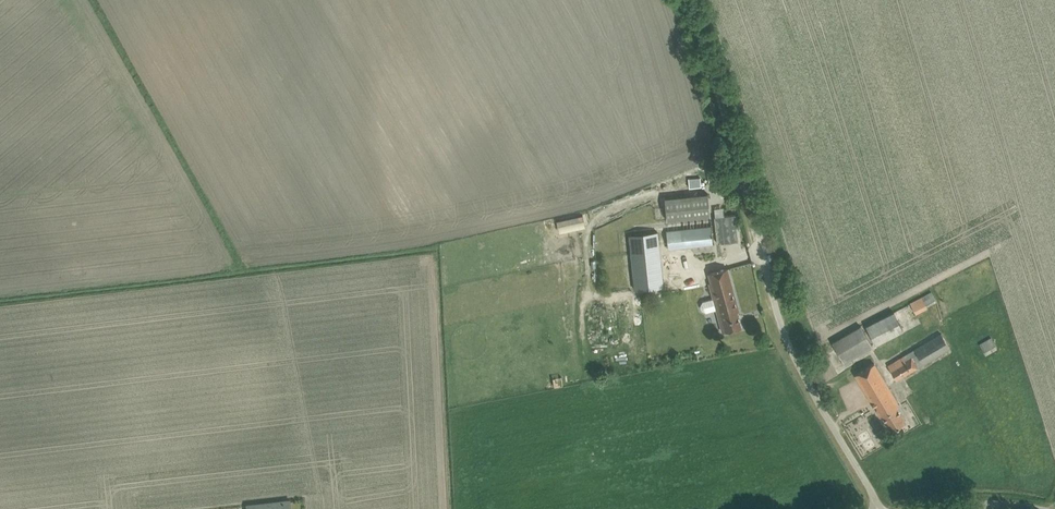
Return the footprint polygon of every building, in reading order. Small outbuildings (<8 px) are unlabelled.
[(668,196),(670,218),(712,214),(711,203),(709,192),(692,194),(668,196)] [(560,225),(586,219),(585,214),(559,220),(560,225)] [(735,214),(715,216),(718,243),(738,240),(735,214)] [(711,226),(667,231),(668,248),(713,243),(711,226)] [(658,230),(628,231),(635,288),(662,284),(658,230)] [(703,301),(701,306),(702,310),(706,312),(717,309),(723,331),(731,329),(741,326),(736,310),(739,309),(727,268),(717,271),(709,273),(712,282),(710,282),(714,298),(703,301)] [(912,302),(918,314),(930,308),(929,305),(939,301),(934,291),(912,302)] [(869,325),(878,344),(906,330),(897,311),(869,325)] [(835,341),(847,361),(875,345),(863,325),(835,341)] [(888,365),(897,379),(950,347),(942,333),(888,365)] [(981,343),(988,354),(1000,347),(993,336),(981,343)] [(882,414),(891,429),(906,420),(897,405),(899,404),(874,363),(865,368),(855,374),(880,415),(882,414)] [(248,508),(293,508),(292,499),(248,504),(248,508)]
